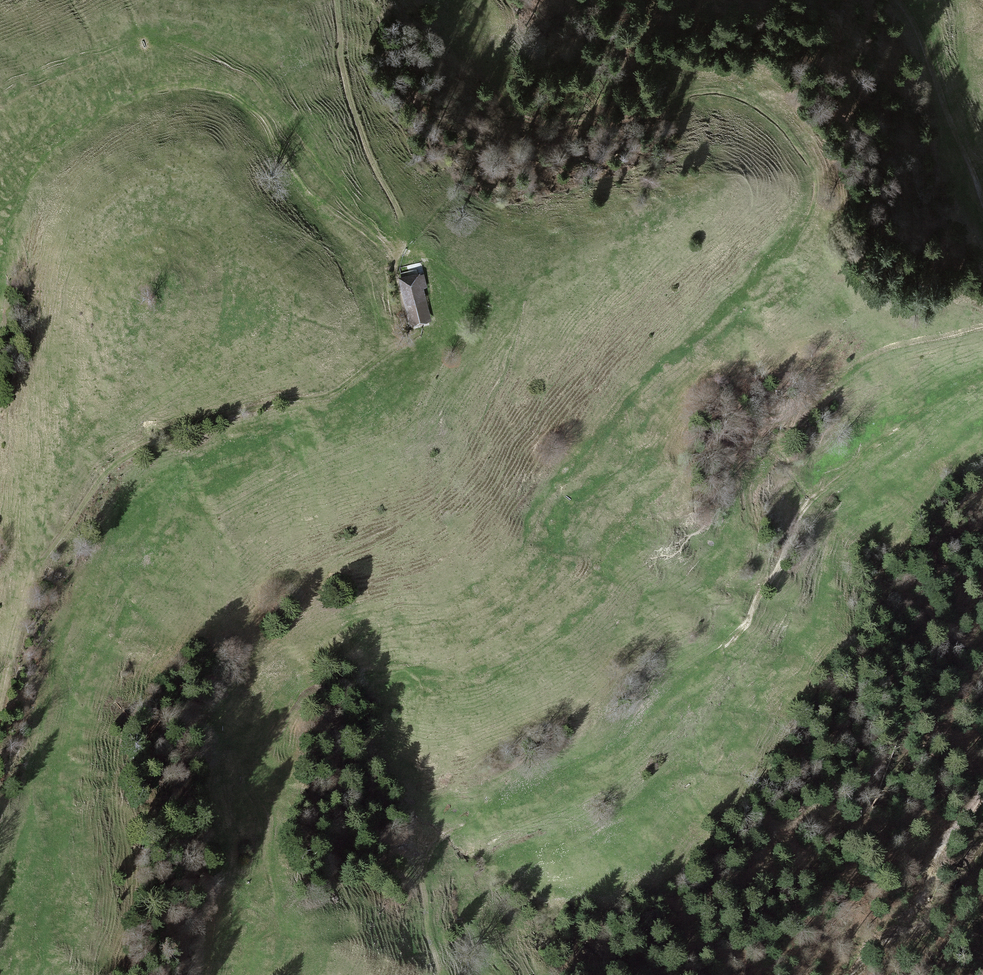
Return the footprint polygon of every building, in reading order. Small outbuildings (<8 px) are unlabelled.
[(428,285),(425,274),(404,279),(413,321),(430,317),(423,286),(428,285)]
